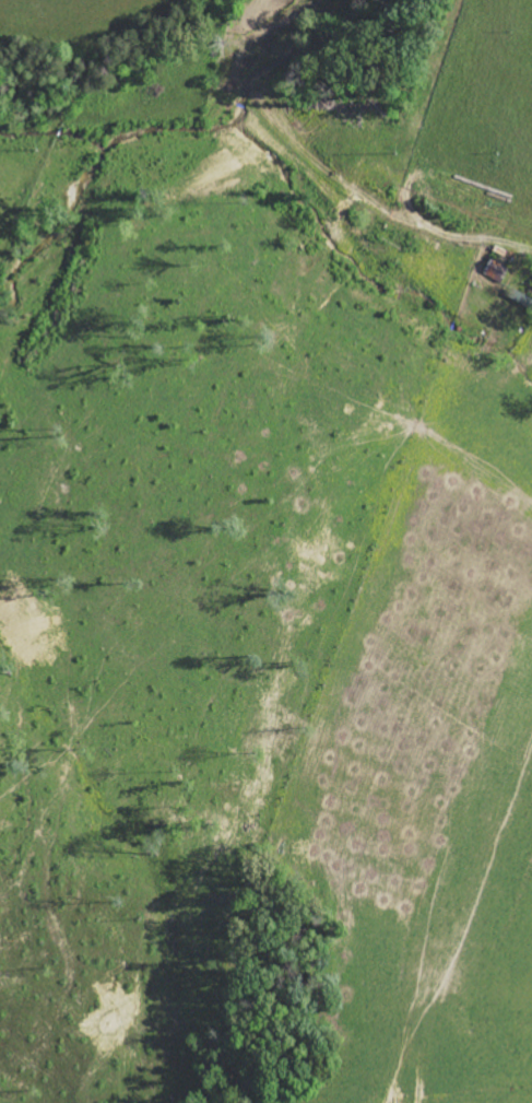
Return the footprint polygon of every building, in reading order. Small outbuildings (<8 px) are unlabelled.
[(531,308),(531,298),(519,293),(516,302),(531,308)]
